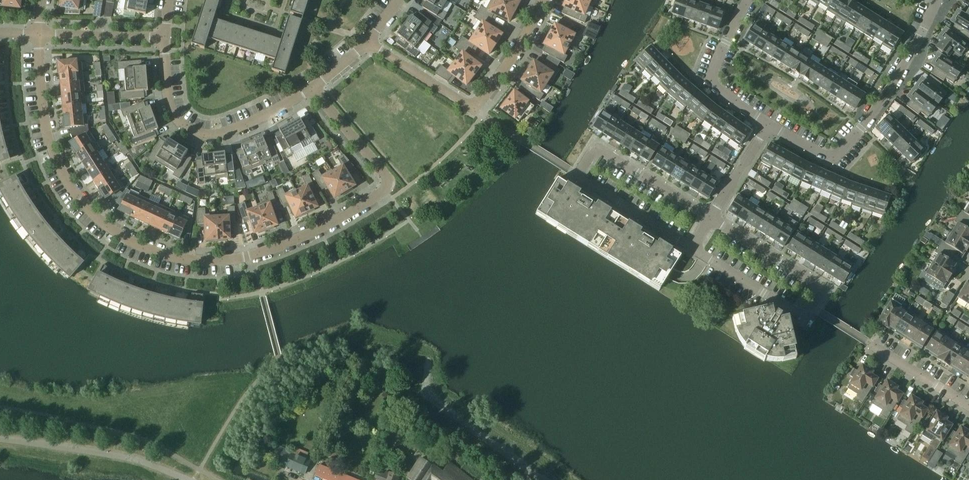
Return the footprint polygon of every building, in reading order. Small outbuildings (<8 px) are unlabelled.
[(20,8),(20,7),(22,7),(22,0),(0,0),(0,6),(20,8)] [(61,1),(60,0),(59,7),(65,8),(65,14),(80,15),(80,11),(83,11),(84,0),(61,0),(61,1)] [(104,17),(111,18),(113,3),(112,3),(112,0),(106,0),(104,17)] [(129,0),(125,0),(124,11),(146,15),(146,14),(145,13),(147,4),(148,4),(148,3),(129,0)] [(198,28),(196,27),(191,45),(204,49),(208,39),(220,0),(206,0),(198,28)] [(307,0),(294,0),(290,13),(302,17),(307,0)] [(445,0),(422,0),(426,2),(422,8),(443,20),(447,14),(441,11),(447,2),(447,1),(445,0)] [(492,0),(491,0),(486,9),(480,7),(477,12),(490,20),(493,14),(508,22),(510,19),(512,19),(515,12),(492,0)] [(515,12),(519,6),(517,5),(519,1),(517,0),(492,0),(515,12)] [(576,0),(565,0),(564,2),(565,2),(563,7),(565,8),(562,14),(584,24),(587,16),(584,15),(588,5),(591,7),(576,0)] [(676,1),(675,0),(672,8),(673,8),(671,14),(683,18),(689,0),(676,0),(676,1)] [(690,0),(689,0),(683,18),(694,22),(701,4),(690,0)] [(766,2),(771,5),(777,9),(780,4),(774,1),(773,0),(767,0),(766,2)] [(817,5),(818,5),(819,3),(827,9),(826,11),(833,0),(820,0),(817,5)] [(826,11),(836,17),(846,0),(833,0),(826,11)] [(849,0),(846,0),(836,17),(845,22),(856,4),(849,0)] [(102,3),(97,2),(95,2),(93,17),(100,17),(102,3)] [(713,6),(712,6),(712,8),(701,4),(694,22),(706,26),(713,6)] [(865,10),(856,4),(845,22),(854,28),(865,10)] [(706,26),(717,30),(719,25),(720,26),(723,18),(722,17),(724,10),(713,6),(706,26)] [(789,10),(783,6),(780,11),(786,15),(789,10)] [(766,12),(772,16),(775,11),(769,8),(766,12)] [(786,15),(792,18),(795,14),(789,10),(786,15)] [(874,16),(865,10),(854,28),(863,34),(874,16)] [(490,20),(477,12),(474,18),(482,23),(476,33),(496,45),(500,39),(499,38),(501,35),(487,26),(490,20)] [(958,12),(953,19),(956,21),(951,31),(968,42),(968,19),(966,17),(958,12)] [(424,41),(431,32),(433,34),(438,28),(418,13),(414,19),(411,16),(410,17),(411,17),(404,26),(404,25),(404,26),(424,41)] [(784,17),(778,13),(775,18),(782,22),(784,17)] [(884,21),(874,16),(863,34),(872,39),(873,37),(884,21)] [(301,21),(288,17),(281,41),(275,60),(271,70),(285,75),(290,57),(289,57),(301,21)] [(782,22),(788,25),(790,21),(784,17),(782,22)] [(807,22),(801,18),(798,22),(804,26),(807,22)] [(223,22),(214,19),(208,39),(217,41),(223,22)] [(581,31),(560,20),(556,26),(554,25),(552,29),(551,29),(548,34),(569,45),(574,36),(577,38),(581,31)] [(893,27),(884,21),(873,37),(882,43),(881,45),(893,27)] [(233,25),(223,22),(217,41),(226,45),(233,25)] [(804,26),(810,30),(813,25),(807,22),(804,26)] [(753,46),(764,29),(755,23),(751,29),(750,29),(745,35),(747,36),(744,40),(753,46)] [(242,28),(233,25),(226,45),(236,48),(242,28)] [(592,25),(590,30),(596,33),(599,28),(592,25)] [(803,29),(796,25),(794,29),(800,33),(803,29)] [(424,41),(404,26),(403,26),(404,26),(398,35),(397,34),(396,35),(400,38),(396,43),(415,58),(419,52),(417,50),(424,41)] [(881,45),(891,51),(895,45),(896,45),(901,38),(899,38),(902,33),(893,27),(881,45)] [(252,31),(242,28),(236,48),(246,51),(252,31)] [(773,35),(764,29),(753,46),(763,52),(773,35)] [(800,33),(806,37),(809,32),(803,29),(800,33)] [(825,34),(818,30),(816,35),(822,39),(825,34)] [(967,46),(946,30),(940,37),(943,39),(936,47),(948,56),(950,54),(957,59),(967,46)] [(252,31),(246,51),(255,54),(262,34),(252,31)] [(496,45),(476,33),(470,42),(462,37),(458,42),(471,51),(474,46),(489,55),(491,51),(492,52),(496,45)] [(271,38),(262,34),(255,54),(265,57),(271,38)] [(547,58),(558,65),(560,62),(563,63),(567,56),(564,54),(569,45),(548,34),(545,40),(546,40),(544,45),(546,46),(542,52),(549,55),(547,58)] [(828,43),(831,38),(825,34),(822,39),(828,43)] [(782,41),(773,35),(763,52),(772,58),(782,41)] [(822,39),(816,35),(813,39),(819,43),(822,39)] [(281,41),(271,38),(265,57),(275,60),(281,41)] [(828,43),(822,39),(819,43),(825,47),(828,43)] [(790,48),(782,43),(783,41),(782,41),(772,58),(781,63),(790,48)] [(844,45),(838,41),(835,45),(841,49),(844,45)] [(471,51),(458,42),(454,48),(462,54),(455,62),(474,77),(479,71),(478,70),(480,67),(467,56),(471,51)] [(790,48),(781,63),(790,69),(801,52),(802,50),(793,44),(790,48)] [(841,49),(847,53),(850,48),(844,45),(841,49)] [(659,55),(651,47),(647,51),(646,50),(640,55),(641,56),(636,62),(643,70),(659,55)] [(839,52),(833,48),(830,52),(836,56),(839,52)] [(810,58),(801,52),(790,69),(799,75),(810,58)] [(836,56),(843,60),(845,55),(839,52),(836,56)] [(862,56),(856,52),(853,57),(859,60),(862,56)] [(666,62),(659,55),(643,70),(651,77),(666,62)] [(962,69),(938,55),(933,63),(936,64),(931,73),(943,81),(945,78),(953,83),(962,69)] [(859,60),(865,64),(868,60),(862,56),(859,60)] [(547,58),(546,61),(539,57),(535,63),(534,62),(531,66),(530,66),(527,71),(546,83),(552,75),(555,77),(559,70),(556,68),(558,65),(547,58)] [(818,66),(809,60),(810,58),(799,75),(808,81),(818,66)] [(858,63),(851,59),(849,64),(855,67),(858,63)] [(82,72),(81,61),(57,63),(58,70),(59,70),(59,74),(82,72)] [(147,79),(147,78),(146,79),(145,68),(146,68),(146,67),(142,68),(141,61),(117,63),(118,70),(119,81),(125,80),(125,81),(147,79)] [(474,77),(455,62),(448,71),(441,65),(434,74),(447,82),(452,75),(466,86),(468,82),(470,83),(474,77)] [(674,70),(666,62),(651,77),(651,78),(653,76),(660,83),(658,85),(659,85),(674,70)] [(871,62),(868,66),(874,70),(877,65),(871,62)] [(855,67),(861,71),(864,67),(858,63),(855,67)] [(827,71),(818,66),(808,81),(817,86),(827,71)] [(827,92),(836,77),(837,75),(828,69),(827,71),(817,86),(827,92)] [(867,69),(864,73),(870,77),(873,72),(867,69)] [(681,78),(674,70),(659,85),(667,93),(681,78)] [(546,83),(527,71),(523,76),(524,77),(521,81),(523,82),(519,88),(539,101),(543,94),(540,92),(546,83)] [(83,82),(82,72),(59,74),(59,75),(60,74),(61,85),(83,82)] [(937,105),(947,92),(939,87),(941,84),(930,75),(923,84),(920,82),(915,88),(937,105)] [(845,83),(836,77),(827,92),(836,98),(845,83)] [(690,85),(681,78),(667,93),(676,101),(690,85)] [(144,98),(144,91),(148,91),(148,90),(147,90),(146,80),(147,80),(147,79),(125,81),(126,92),(119,92),(120,100),(144,98)] [(848,79),(845,83),(836,98),(845,104),(857,85),(848,79)] [(85,93),(83,82),(61,85),(62,96),(85,93)] [(698,92),(690,85),(676,101),(684,108),(698,92)] [(855,89),(857,85),(845,104),(854,109),(857,105),(858,106),(863,99),(861,99),(864,94),(855,89)] [(937,105),(915,88),(910,95),(913,97),(906,106),(918,115),(920,112),(927,118),(937,105)] [(628,94),(622,90),(619,95),(625,99),(628,94)] [(518,122),(524,114),(527,116),(534,107),(514,92),(507,101),(505,100),(500,106),(502,107),(501,109),(518,122)] [(706,99),(698,92),(684,108),(686,106),(694,113),(692,115),(706,99)] [(86,104),(85,93),(62,96),(63,106),(86,104)] [(625,99),(631,103),(634,98),(628,94),(625,99)] [(623,101),(616,97),(614,101),(620,105),(623,101)] [(714,106),(706,99),(692,115),(701,122),(703,121),(714,106)] [(554,106),(545,100),(541,106),(549,112),(554,106)] [(629,104),(623,101),(620,105),(626,109),(629,104)] [(154,118),(153,118),(150,108),(150,107),(146,109),(143,102),(121,111),(124,118),(127,116),(130,127),(154,118)] [(637,106),(643,110),(646,105),(640,102),(637,106)] [(87,115),(87,114),(82,115),(81,105),(86,104),(63,106),(64,117),(87,115)] [(643,110),(649,114),(652,109),(646,105),(643,110)] [(723,112),(714,106),(703,121),(712,127),(723,112)] [(908,111),(901,106),(898,110),(905,115),(908,111)] [(641,112),(635,108),(632,113),(638,116),(641,112)] [(612,117),(603,111),(600,116),(599,115),(594,122),(596,123),(593,127),(602,133),(612,117)] [(905,115),(911,120),(914,116),(908,111),(905,115)] [(647,116),(641,112),(638,116),(644,120),(647,116)] [(732,118),(723,112),(712,127),(721,134),(732,118)] [(612,117),(602,133),(611,139),(621,123),(623,120),(614,114),(612,117)] [(665,118),(659,114),(656,118),(663,122),(665,118)] [(899,122),(890,114),(885,119),(884,118),(878,124),(879,125),(875,129),(884,138),(899,122)] [(88,126),(87,115),(64,117),(65,121),(63,121),(64,128),(70,128),(70,135),(88,129),(88,126)] [(130,127),(134,137),(131,138),(134,145),(156,137),(154,131),(158,129),(158,128),(157,128),(154,119),(154,118),(130,127)] [(663,122),(669,126),(672,122),(665,118),(663,122)] [(741,124),(732,118),(721,134),(730,140),(741,124)] [(308,119),(302,122),(300,119),(299,119),(299,120),(290,125),(290,124),(289,124),(300,144),(310,138),(313,144),(319,140),(308,119)] [(659,123),(653,120),(650,124),(656,128),(659,123)] [(927,126),(920,121),(917,125),(924,130),(927,126)] [(908,131),(907,131),(906,132),(898,124),(899,123),(899,122),(884,138),(893,146),(908,131)] [(631,129),(621,123),(611,139),(620,145),(631,129)] [(665,127),(659,123),(656,128),(663,132),(665,127)] [(300,144),(289,124),(289,125),(280,130),(279,130),(281,134),(275,137),(287,158),(293,155),(290,149),(300,144)] [(730,140),(739,146),(742,142),(743,143),(748,136),(747,135),(750,131),(741,124),(730,140)] [(110,131),(107,125),(102,128),(105,134),(110,131)] [(683,130),(677,126),(674,131),(680,135),(683,130)] [(930,134),(933,130),(927,126),(924,130),(930,134)] [(89,132),(88,129),(70,135),(73,142),(69,144),(73,150),(74,150),(76,153),(95,141),(89,132)] [(535,132),(531,129),(527,134),(531,137),(535,132)] [(640,134),(631,129),(620,145),(630,150),(640,134)] [(686,139),(689,134),(683,130),(680,135),(686,139)] [(109,140),(114,136),(110,131),(105,134),(109,140)] [(680,135),(674,131),(671,135),(677,139),(680,135)] [(916,139),(908,131),(893,146),(901,154),(916,139)] [(649,140),(640,134),(630,150),(639,156),(649,140)] [(686,139),(680,135),(677,139),(683,143),(686,139)] [(703,141),(697,137),(694,142),(700,146),(703,141)] [(262,166),(272,161),(273,164),(280,161),(271,139),(264,142),(263,138),(262,138),(262,139),(253,143),(252,142),(262,166)] [(178,145),(177,145),(177,146),(168,140),(169,140),(168,139),(165,143),(160,139),(147,160),(153,164),(155,161),(165,167),(178,145)] [(901,154),(910,163),(914,159),(915,160),(921,154),(920,153),(925,148),(916,139),(901,154)] [(503,143),(498,140),(495,145),(500,148),(503,143)] [(658,146),(649,140),(639,156),(648,162),(658,146)] [(101,150),(95,141),(76,153),(82,162),(101,150)] [(700,146),(707,150),(709,145),(703,141),(700,146)] [(125,147),(122,142),(117,145),(120,151),(125,147)] [(262,166),(252,142),(251,142),(252,143),(242,147),(242,146),(241,147),(243,151),(236,153),(246,176),(252,173),(251,170),(262,166)] [(331,142),(326,145),(329,150),(334,147),(331,142)] [(780,149),(770,144),(768,149),(767,148),(763,155),(764,156),(760,163),(770,168),(780,149)] [(165,167),(174,173),(172,175),(179,179),(191,159),(186,155),(188,152),(187,151),(178,146),(178,145),(165,167)] [(700,149),(694,145),(691,149),(697,153),(700,149)] [(18,157),(15,146),(5,149),(0,151),(0,163),(18,157)] [(120,151),(124,156),(129,153),(125,147),(120,151)] [(671,154),(662,148),(652,164),(661,170),(671,154)] [(706,153),(700,149),(697,153),(703,157),(706,153)] [(721,153),(715,149),(713,153),(719,157),(721,153)] [(790,154),(780,149),(770,168),(772,166),(781,171),(790,154)] [(107,159),(106,159),(102,161),(97,153),(101,151),(101,150),(82,162),(88,171),(107,159)] [(216,179),(227,178),(227,181),(235,180),(232,156),(225,157),(225,153),(224,153),(214,155),(213,154),(216,179)] [(719,157),(725,161),(728,157),(721,153),(719,157)] [(216,179),(213,154),(212,154),(212,155),(202,156),(202,155),(201,156),(202,160),(195,161),(198,185),(205,184),(205,177),(215,176),(216,179)] [(680,160),(671,154),(661,170),(670,176),(680,160)] [(799,160),(790,154),(781,171),(790,176),(799,160)] [(345,193),(352,189),(351,188),(354,186),(346,171),(353,167),(343,155),(337,159),(342,167),(333,173),(331,170),(345,193)] [(718,160),(712,157),(709,161),(715,165),(718,160)] [(113,168),(107,159),(88,171),(93,181),(113,168)] [(689,165),(680,160),(670,176),(679,182),(689,165)] [(724,164),(718,160),(715,165),(722,169),(724,164)] [(809,165),(799,160),(790,176),(800,182),(809,165)] [(134,168),(130,162),(125,165),(129,171),(134,168)] [(699,171),(689,165),(679,182),(689,187),(699,171)] [(819,169),(809,165),(800,182),(811,186),(819,169)] [(118,177),(114,180),(109,171),(113,169),(113,168),(93,181),(99,190),(118,177)] [(133,177),(138,174),(134,168),(129,171),(133,177)] [(828,173),(819,169),(811,186),(821,191),(828,173)] [(345,193),(331,170),(321,176),(318,170),(312,174),(320,187),(325,184),(334,198),(338,196),(338,197),(345,193)] [(708,177),(699,171),(689,187),(698,193),(708,177)] [(30,183),(24,173),(0,186),(0,190),(4,197),(21,188),(30,183)] [(838,178),(828,173),(821,191),(831,195),(838,178)] [(315,189),(309,175),(302,178),(306,187),(297,192),(295,189),(307,214),(314,210),(313,209),(317,207),(309,192),(315,189)] [(763,179),(757,175),(754,179),(760,183),(763,179)] [(146,179),(140,176),(138,181),(144,184),(146,179)] [(99,190),(102,193),(101,194),(104,200),(124,187),(118,177),(99,190)] [(707,199),(710,194),(711,195),(716,188),(714,187),(717,183),(708,177),(698,193),(707,199)] [(848,182),(838,178),(831,195),(841,200),(848,182)] [(150,187),(152,181),(146,179),(144,184),(150,187)] [(681,256),(557,179),(535,214),(659,291),(666,279),(670,273),(681,256)] [(760,183),(767,187),(769,183),(763,179),(760,183)] [(758,185),(752,181),(749,186),(755,190),(758,185)] [(858,186),(848,182),(841,200),(852,203),(851,206),(852,206),(858,186)] [(755,190),(761,193),(764,189),(758,185),(755,190)] [(869,189),(858,186),(852,206),(862,209),(869,189)] [(782,190),(775,187),(773,191),(779,195),(782,190)] [(26,197),(21,188),(4,197),(10,207),(26,197)] [(295,189),(285,194),(282,188),(275,191),(282,205),(288,202),(295,218),(299,216),(300,217),(307,214),(295,189)] [(879,193),(869,189),(862,209),(872,213),(879,193)] [(779,195),(785,199),(788,194),(782,190),(779,195)] [(139,195),(129,191),(119,212),(125,215),(126,214),(130,216),(139,195)] [(749,199),(740,192),(738,196),(735,200),(734,200),(729,206),(731,207),(728,212),(737,218),(749,199)] [(266,231),(273,228),(273,227),(277,226),(271,209),(277,207),(272,193),(265,195),(267,201),(257,205),(266,231)] [(776,197),(770,193),(767,197),(773,201),(776,197)] [(872,213),(883,216),(885,209),(886,209),(889,202),(888,201),(889,196),(879,193),(872,213)] [(186,197),(180,194),(178,199),(184,202),(186,197)] [(149,200),(139,195),(130,216),(139,221),(149,200)] [(32,206),(26,197),(10,207),(16,217),(32,206)] [(184,202),(190,205),(193,200),(186,197),(184,202)] [(773,201),(779,205),(782,201),(776,197),(773,201)] [(748,202),(750,199),(749,199),(737,218),(746,224),(757,207),(748,202)] [(159,205),(149,200),(139,221),(149,225),(159,205)] [(800,204),(794,200),(791,205),(798,208),(800,204)] [(257,205),(258,208),(248,212),(244,203),(238,205),(243,219),(249,217),(254,233),(258,232),(259,233),(266,231),(257,205)] [(804,212),(807,208),(800,204),(798,208),(804,212)] [(168,209),(159,205),(149,225),(159,230),(168,209)] [(798,208),(791,205),(789,209),(795,213),(798,208)] [(964,212),(961,210),(957,216),(968,224),(968,205),(964,212)] [(38,215),(32,206),(16,217),(23,226),(38,215)] [(235,222),(234,207),(227,207),(228,217),(217,218),(217,214),(216,214),(218,242),(226,241),(225,240),(230,239),(229,222),(235,222)] [(766,213),(757,207),(746,224),(756,229),(766,213)] [(216,214),(205,215),(205,208),(197,209),(195,224),(205,224),(206,241),(210,241),(210,242),(218,242),(216,214)] [(804,212),(798,208),(795,213),(801,217),(804,212)] [(178,213),(168,209),(159,230),(169,234),(178,213)] [(766,213),(756,229),(765,235),(775,219),(776,217),(777,215),(768,209),(766,213)] [(810,214),(816,218),(819,214),(813,210),(810,214)] [(169,234),(173,236),(172,237),(179,240),(189,218),(178,213),(169,234)] [(816,218),(823,222),(825,218),(819,214),(816,218)] [(45,223),(38,215),(23,226),(30,235),(45,223)] [(957,216),(954,222),(957,224),(951,234),(968,245),(968,224),(957,216)] [(785,223),(776,217),(765,235),(774,241),(785,223)] [(817,222),(811,218),(808,223),(814,226),(817,222)] [(681,225),(686,228),(689,223),(684,220),(681,225)] [(814,226),(820,230),(823,226),(817,222),(814,226)] [(839,226),(832,222),(830,227),(836,230),(839,226)] [(52,232),(45,223),(30,235),(37,244),(52,232)] [(783,247),(795,229),(785,223),(774,241),(783,247)] [(836,230),(842,234),(845,230),(839,226),(836,230)] [(835,234),(829,230),(826,234),(832,238),(835,234)] [(59,240),(52,232),(37,244),(45,253),(59,240)] [(806,239),(797,233),(787,249),(796,255),(806,239)] [(856,237),(850,233),(848,238),(854,242),(856,237)] [(832,238),(838,242),(841,237),(835,234),(832,238)] [(951,234),(945,243),(942,241),(938,247),(959,259),(964,250),(966,251),(968,247),(968,245),(951,234)] [(854,242),(860,245),(863,241),(856,237),(854,242)] [(816,244),(806,239),(796,255),(805,260),(816,244)] [(66,248),(59,240),(45,253),(53,261),(66,248)] [(853,245),(847,241),(844,246),(851,249),(853,245)] [(825,250),(816,244),(805,260),(815,266),(825,250)] [(851,249),(857,253),(859,249),(853,245),(851,249)] [(61,269),(70,277),(89,255),(81,247),(74,255),(61,269)] [(938,247),(935,253),(938,255),(932,264),(951,276),(955,270),(953,269),(959,259),(938,247)] [(74,255),(66,248),(53,261),(61,269),(74,255)] [(834,256),(825,250),(815,266),(824,272),(834,256)] [(844,260),(844,259),(843,261),(834,256),(824,272),(833,278),(844,260)] [(854,265),(844,260),(833,278),(842,284),(845,279),(846,280),(851,273),(850,272),(854,265)] [(951,276),(932,264),(926,273),(923,271),(919,278),(939,290),(945,281),(947,282),(951,276)] [(109,279),(113,270),(103,265),(89,291),(100,296),(108,278),(109,279)] [(118,283),(109,279),(108,278),(100,296),(111,301),(118,283)] [(967,282),(957,298),(967,304),(968,300),(968,284),(967,282)] [(128,287),(118,283),(111,301),(121,305),(128,287)] [(138,291),(128,287),(121,305),(132,309),(138,291)] [(149,294),(138,291),(132,309),(143,313),(149,294)] [(947,291),(940,303),(947,307),(954,295),(947,291)] [(188,323),(200,324),(203,295),(192,293),(190,303),(191,303),(188,323)] [(159,297),(149,294),(143,313),(154,316),(159,297)] [(170,300),(159,297),(154,316),(165,319),(170,300)] [(925,301),(918,297),(915,302),(922,306),(925,301)] [(180,302),(170,300),(165,319),(177,321),(180,302)] [(905,309),(891,300),(886,308),(885,308),(881,315),(881,316),(878,322),(887,328),(889,326),(893,329),(905,309)] [(928,309),(931,304),(925,301),(922,306),(928,309)] [(190,303),(180,302),(177,321),(188,323),(191,303),(190,303)] [(937,315),(940,310),(934,306),(931,311),(937,315)] [(916,315),(905,309),(893,329),(897,331),(896,333),(902,337),(916,315)] [(952,314),(958,318),(961,313),(955,309),(952,314)] [(794,358),(794,359),(796,359),(787,321),(770,310),(746,316),(732,319),(732,320),(733,320),(734,328),(737,335),(741,342),(745,348),(751,352),(757,356),(764,359),(772,361),(779,362),(787,361),(794,358)] [(925,321),(923,324),(914,318),(916,315),(902,337),(908,340),(909,339),(912,341),(925,321)] [(964,315),(961,320),(967,324),(968,320),(968,318),(964,315)] [(947,322),(953,325),(956,321),(950,317),(947,322)] [(934,327),(925,321),(912,341),(915,343),(914,344),(921,348),(934,327)] [(965,326),(959,322),(956,327),(962,331),(965,326)] [(947,335),(938,329),(924,350),(930,354),(931,353),(935,355),(947,335)] [(956,341),(947,335),(935,355),(938,357),(936,359),(942,363),(956,341)] [(965,346),(956,341),(942,363),(948,366),(950,364),(953,366),(965,346)] [(964,350),(966,347),(965,346),(953,366),(956,368),(955,370),(961,374),(968,361),(968,353),(964,350)] [(857,395),(855,399),(862,403),(877,379),(870,375),(872,372),(861,365),(858,371),(854,369),(849,376),(853,378),(847,388),(857,395)] [(882,410),(879,414),(886,419),(902,394),(895,390),(897,387),(886,381),(882,387),(878,384),(874,391),(878,394),(872,404),(882,410)] [(866,399),(871,402),(874,396),(869,393),(866,399)] [(907,426),(904,430),(911,434),(927,410),(920,406),(922,403),(911,396),(907,402),(903,400),(899,407),(903,409),(896,419),(907,426)] [(931,441),(929,445),(936,450),(951,425),(945,421),(947,418),(936,412),(932,418),(928,415),(924,422),(927,425),(921,435),(931,441)] [(953,461),(961,465),(966,457),(968,453),(968,452),(968,432),(960,427),(957,433),(953,431),(948,438),(952,440),(946,450),(956,457),(953,461)] [(304,475),(310,461),(292,453),(286,467),(304,475)] [(448,461),(442,474),(431,465),(429,467),(420,459),(408,479),(409,479),(471,479),(448,461)] [(341,475),(321,467),(318,466),(315,477),(320,479),(339,479),(340,477),(341,475)] [(377,471),(373,479),(375,479),(398,479),(399,477),(389,473),(389,474),(385,472),(384,474),(377,471)]
